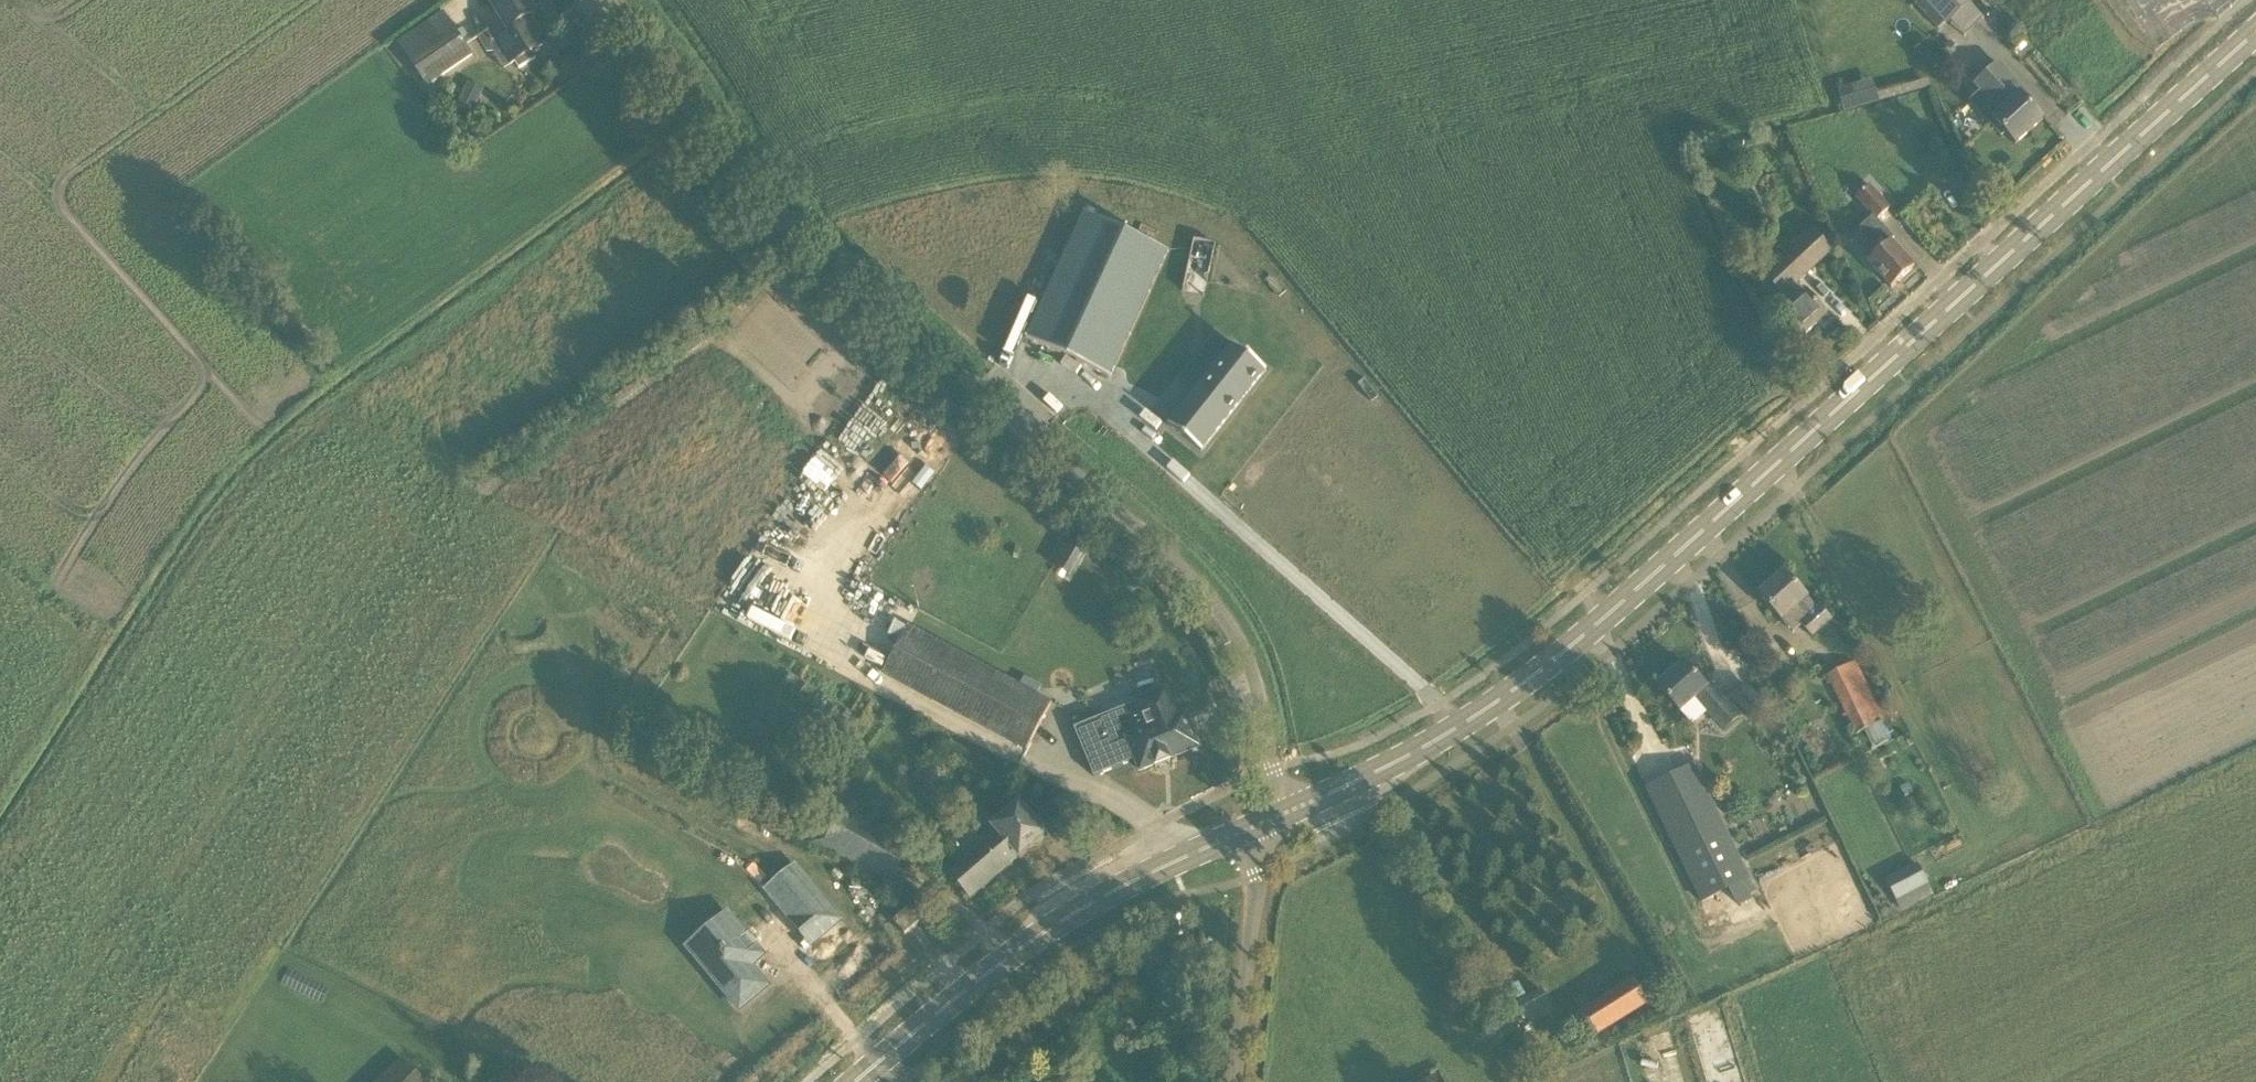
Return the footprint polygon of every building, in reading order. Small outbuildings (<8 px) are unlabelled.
[(489,30),(511,66),(516,63),(519,69),(536,58),(532,52),(547,43),(531,16),(536,13),(528,0),(488,0),(502,22),(489,30)] [(1947,22),(1971,0),(1927,0),(1947,22)] [(444,12),(400,43),(428,84),(473,53),(444,12)] [(2028,103),(2021,95),(2024,92),(1998,63),(1975,84),(1981,90),(2000,112),(1993,119),(1994,120),(1991,123),(2001,134),(2005,132),(2016,144),(2043,119),(2028,103)] [(468,79),(456,102),(473,111),(485,88),(468,79)] [(1863,233),(1851,244),(1892,288),(1915,267),(1893,243),(1891,241),(1894,238),(1877,219),(1889,209),(1867,185),(1855,196),(1873,216),(1859,228),(1863,233)] [(1164,247),(1083,210),(1025,337),(1105,374),(1164,247)] [(1766,275),(1766,276),(1784,295),(1785,294),(1796,307),(1784,317),(1803,337),(1826,315),(1797,283),(1813,268),(1832,252),(1815,232),(1766,275)] [(1194,239),(1183,291),(1204,295),(1216,244),(1194,239)] [(1229,347),(1214,335),(1190,365),(1205,378),(1193,392),(1166,425),(1165,426),(1198,453),(1263,372),(1230,346),(1229,347)] [(1067,529),(1049,563),(1072,576),(1090,542),(1067,529)] [(1793,633),(1804,623),(1813,633),(1830,617),(1821,607),(1818,610),(1785,573),(1760,596),(1793,633)] [(866,664),(882,672),(1027,749),(1051,702),(907,626),(906,629),(897,624),(892,634),(900,639),(889,660),(873,652),(866,664)] [(1864,730),(1882,721),(1885,720),(1856,660),(1827,674),(1856,734),(1864,730)] [(1679,710),(1694,697),(1723,731),(1739,718),(1709,683),(1705,686),(1684,663),(1658,687),(1679,710)] [(1733,693),(1750,714),(1763,702),(1746,682),(1733,693)] [(1166,690),(1136,702),(1148,730),(1107,746),(1096,719),(1074,728),(1094,777),(1136,760),(1141,770),(1155,765),(1156,767),(1171,761),(1169,756),(1197,744),(1185,714),(1178,717),(1166,690)] [(1728,889),(1750,878),(1694,765),(1647,787),(1702,901),(1728,889)] [(968,857),(948,874),(970,899),(1019,857),(1020,858),(1033,846),(1040,844),(1043,837),(1046,835),(1018,803),(993,825),(998,831),(985,843),(973,830),(959,843),(968,857)] [(819,850),(822,846),(888,885),(909,850),(839,807),(836,810),(827,805),(805,842),(819,850)] [(1896,898),(1928,883),(1917,862),(1885,878),(1896,898)] [(787,885),(774,897),(786,910),(792,905),(804,918),(825,901),(813,887),(799,898),(787,885)] [(922,920),(910,907),(893,921),(905,934),(922,920)] [(737,925),(719,942),(734,959),(722,969),(735,983),(731,986),(755,1013),(781,989),(758,963),(766,956),(737,925)] [(1631,981),(1578,1013),(1564,1022),(1578,1044),(1592,1035),(1644,1003),(1631,981)] [(402,1057),(377,1081),(426,1081),(402,1057)]
